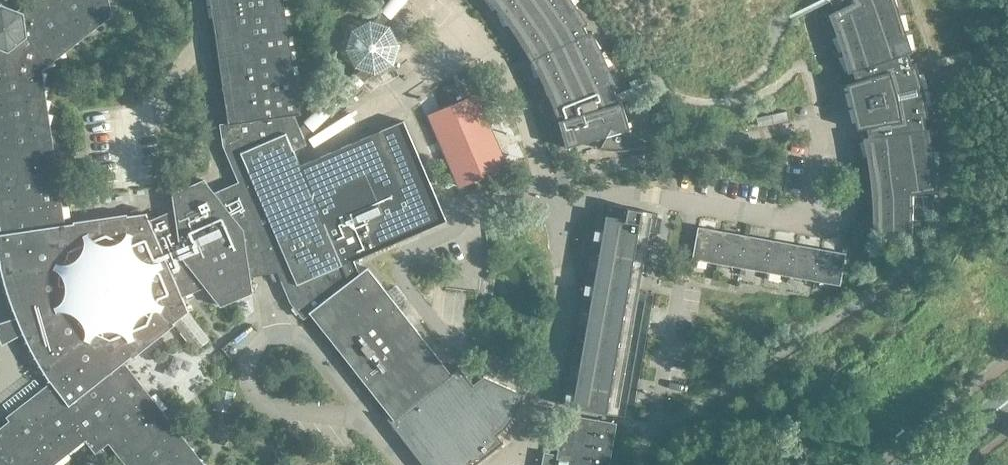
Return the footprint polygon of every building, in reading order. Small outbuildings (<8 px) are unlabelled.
[(6,290),(10,301),(15,316),(9,319),(16,336),(23,334),(35,356),(40,365),(45,373),(52,382),(10,416),(14,424),(9,429),(0,432),(0,464),(42,464),(45,462),(48,464),(50,464),(86,436),(95,449),(109,439),(117,449),(120,447),(125,452),(129,464),(203,464),(192,458),(194,453),(183,447),(185,442),(174,437),(177,432),(165,425),(160,418),(163,415),(156,405),(124,364),(132,358),(173,323),(188,310),(182,296),(205,287),(221,305),(246,294),(252,292),(248,268),(253,266),(266,260),(272,258),(291,301),(304,317),(311,311),(334,341),(340,349),(394,418),(390,420),(387,417),(386,418),(422,464),(474,464),(503,443),(502,441),(501,442),(497,435),(502,431),(503,433),(504,432),(502,430),(504,428),(506,430),(507,429),(505,426),(507,425),(509,427),(510,426),(508,423),(510,422),(512,424),(513,423),(510,420),(513,418),(514,420),(515,419),(513,416),(515,415),(516,416),(517,415),(516,413),(518,409),(521,404),(523,399),(524,394),(523,393),(522,394),(484,376),(474,384),(461,367),(461,366),(451,374),(367,267),(359,273),(354,260),(423,230),(447,220),(404,120),(380,130),(300,165),(293,150),(292,148),(303,137),(299,128),(299,127),(297,123),(294,115),(300,114),(284,0),(210,0),(227,123),(222,124),(221,124),(221,125),(224,145),(223,145),(239,182),(214,192),(204,180),(173,194),(175,210),(150,220),(146,213),(130,216),(128,216),(74,224),(64,226),(62,213),(54,164),(53,160),(49,160),(48,156),(48,148),(51,140),(46,137),(49,126),(44,124),(47,112),(42,110),(45,97),(39,96),(42,85),(38,83),(42,63),(55,57),(54,54),(67,49),(66,46),(77,41),(76,37),(88,33),(88,28),(100,23),(98,18),(110,14),(109,12),(107,0),(38,0),(35,5),(30,3),(24,14),(7,7),(1,4),(0,6),(0,264),(6,290)] [(492,3),(513,33),(525,50),(536,71),(549,98),(555,112),(558,120),(566,147),(606,135),(611,127),(619,132),(629,129),(621,102),(619,103),(614,90),(618,88),(592,31),(587,33),(584,26),(588,23),(572,0),(489,0),(492,3)] [(834,11),(828,14),(831,23),(838,39),(844,59),(847,73),(852,71),(855,80),(847,83),(857,129),(866,127),(867,136),(863,137),(865,150),(868,168),(870,191),(872,210),(872,227),(871,240),(911,241),(911,219),(932,220),(933,190),(938,190),(937,179),(934,161),(931,138),(930,128),(925,128),(924,117),(927,117),(923,88),(915,62),(911,64),(908,53),(912,51),(895,0),(829,0),(834,11)] [(389,27),(371,22),(370,22),(352,30),(346,49),(355,67),(359,69),(371,72),(374,73),(392,64),(398,44),(389,27)] [(485,111),(437,130),(460,189),(508,170),(485,111)] [(573,407),(606,413),(642,212),(608,206),(573,407)] [(718,262),(724,230),(699,226),(693,258),(718,262)] [(748,234),(724,230),(718,262),(742,267),(748,234)] [(767,271),(773,239),(748,234),(742,267),(767,271)] [(792,276),(798,243),(773,239),(767,271),(792,276)] [(816,280),(822,248),(798,243),(792,276),(816,280)] [(847,252),(822,248),(816,280),(841,285),(847,252)] [(9,319),(4,321),(0,322),(0,338),(2,342),(11,338),(16,336),(9,319)] [(617,422),(566,413),(558,454),(545,452),(543,464),(609,464),(617,422)]
